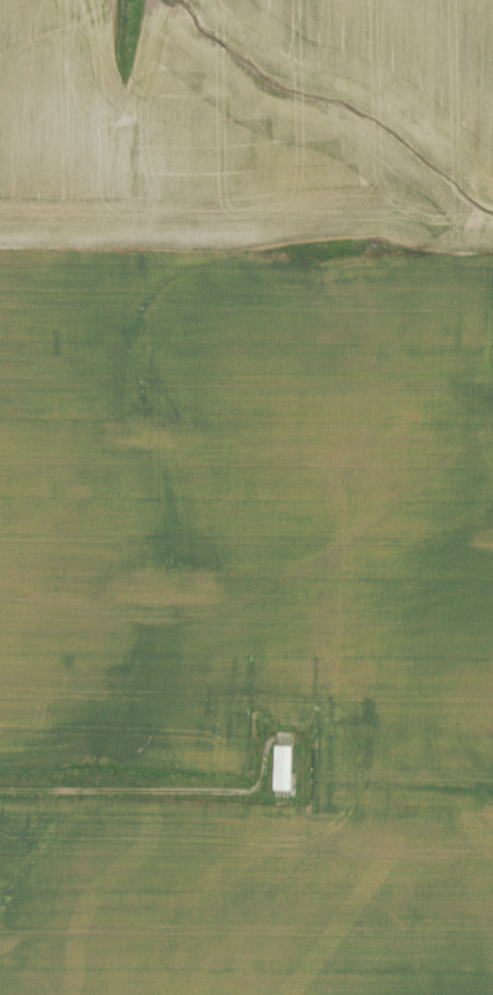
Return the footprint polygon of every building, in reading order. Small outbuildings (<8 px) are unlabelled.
[(273,748),(273,792),(291,792),(291,748),(273,748)]
